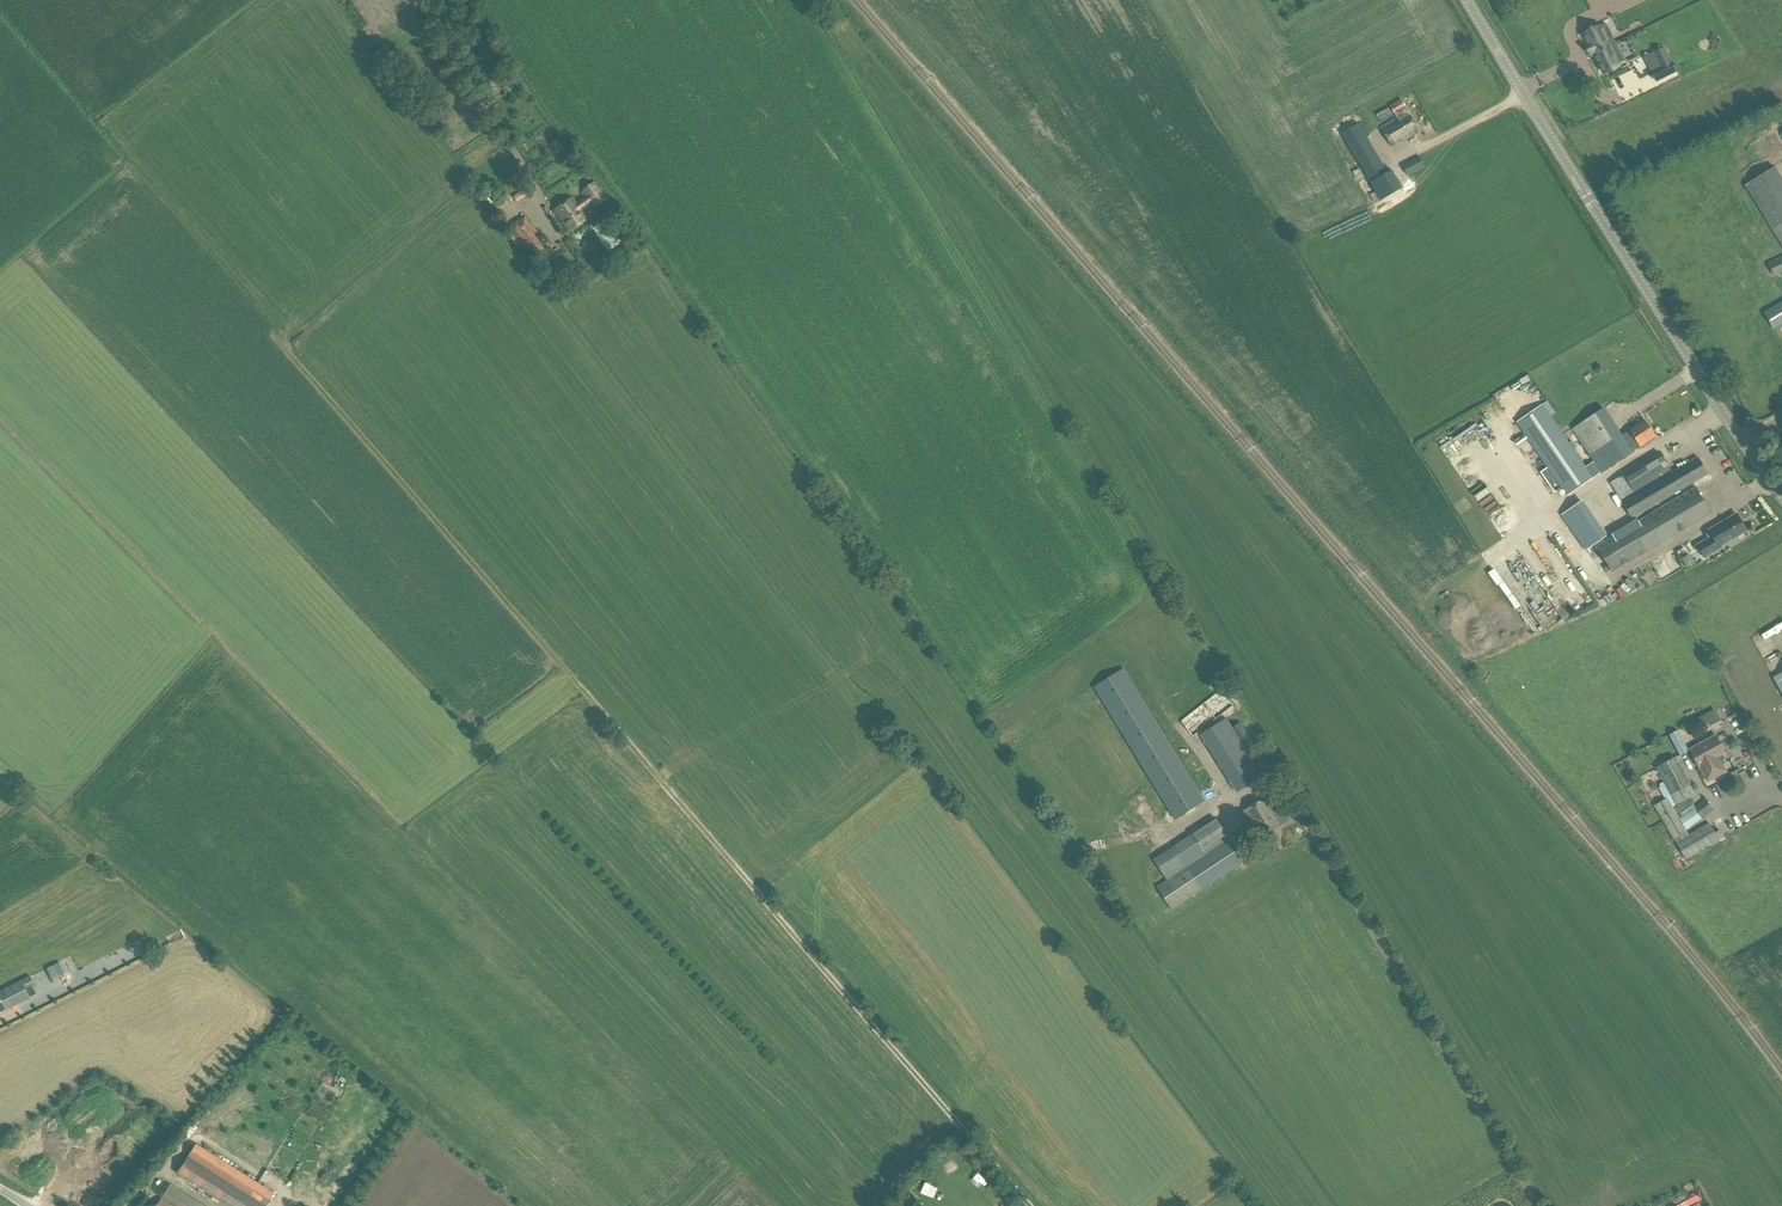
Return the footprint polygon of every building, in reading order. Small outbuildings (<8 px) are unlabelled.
[(1598,2),(1606,19),(1619,13),(1613,0),(1601,0),(1598,2)] [(1602,30),(1586,38),(1590,47),(1589,47),(1594,58),(1596,58),(1612,50),(1611,49),(1617,46),(1614,39),(1608,42),(1602,30)] [(1612,50),(1596,58),(1605,76),(1621,68),(1620,68),(1626,64),(1623,57),(1617,61),(1612,50)] [(1650,63),(1633,72),(1639,85),(1657,76),(1650,63)] [(1399,118),(1382,128),(1393,147),(1411,136),(1412,138),(1421,133),(1401,100),(1391,107),(1396,115),(1397,114),(1399,118)] [(435,109),(425,115),(433,126),(440,121),(436,116),(439,115),(435,109)] [(1359,123),(1341,134),(1360,168),(1365,176),(1374,192),(1379,200),(1380,202),(1404,188),(1393,170),(1389,172),(1359,123)] [(556,140),(550,146),(556,154),(563,149),(556,140)] [(1420,157),(1403,166),(1408,176),(1425,167),(1420,157)] [(1746,186),(1781,245),(1781,178),(1776,167),(1746,186)] [(1360,168),(1353,172),(1358,180),(1365,176),(1360,168)] [(573,198),(555,210),(569,231),(587,219),(581,211),(593,203),(595,207),(606,199),(595,183),(584,190),(588,196),(577,204),(573,198)] [(1379,200),(1374,192),(1370,194),(1374,203),(1379,200)] [(513,227),(507,231),(518,248),(524,244),(541,268),(555,259),(548,249),(545,250),(532,231),(535,230),(525,215),(511,225),(513,227)] [(1769,263),(1775,275),(1781,272),(1781,257),(1769,263)] [(1764,312),(1775,330),(1781,325),(1781,301),(1764,312)] [(1543,404),(1516,423),(1567,496),(1601,472),(1601,473),(1631,454),(1603,410),(1573,429),(1594,462),(1586,467),(1543,404)] [(1645,421),(1630,431),(1641,447),(1656,438),(1645,421)] [(1659,452),(1611,483),(1622,500),(1670,470),(1659,452)] [(1698,457),(1623,502),(1633,519),(1708,474),(1698,457)] [(1696,487),(1597,545),(1613,572),(1711,514),(1696,487)] [(1582,500),(1561,515),(1586,551),(1607,536),(1582,500)] [(1713,536),(1698,545),(1705,557),(1722,547),(1721,546),(1748,531),(1738,514),(1710,530),(1713,536)] [(1688,568),(1696,563),(1691,556),(1684,560),(1688,568)] [(1572,615),(1553,580),(1552,581),(1545,568),(1533,574),(1559,622),(1572,615)] [(1770,649),(1778,664),(1781,661),(1781,654),(1777,645),(1770,649)] [(1124,669),(1095,686),(1176,819),(1204,802),(1124,669)] [(1181,727),(1214,701),(1209,694),(1176,721),(1181,727)] [(1226,718),(1201,735),(1237,792),(1263,776),(1249,753),(1257,748),(1241,722),(1232,727),(1226,718)] [(1715,734),(1689,748),(1699,766),(1707,781),(1726,771),(1718,757),(1725,753),(1715,734)] [(1677,743),(1672,735),(1665,739),(1670,747),(1677,743)] [(1675,759),(1657,769),(1677,806),(1695,796),(1675,759)] [(1131,800),(1141,794),(1136,784),(1125,791),(1131,800)] [(1668,797),(1654,805),(1686,860),(1725,837),(1721,829),(1716,832),(1710,823),(1690,833),(1668,797)] [(1265,798),(1238,815),(1245,826),(1251,822),(1261,838),(1293,818),(1285,806),(1274,813),(1265,798)] [(1691,799),(1676,808),(1682,818),(1687,814),(1692,823),(1702,817),(1703,819),(1714,812),(1707,799),(1695,806),(1691,799)] [(1163,907),(1237,868),(1213,823),(1147,858),(1162,885),(1153,889),(1163,907)] [(1289,856),(1271,863),(1277,877),(1294,869),(1289,856)] [(46,979),(55,975),(50,964),(41,969),(46,979)] [(95,969),(80,976),(83,983),(98,976),(95,969)] [(7,1010),(6,1009),(36,994),(32,986),(35,984),(32,978),(0,994),(0,1014),(7,1010)] [(176,1175),(226,1205),(266,1205),(272,1196),(195,1146),(176,1175)] [(157,1205),(203,1205),(170,1185),(157,1205)] [(1609,1197),(1605,1189),(1605,1195),(1598,1196),(1599,1205),(1610,1205),(1609,1197)]
